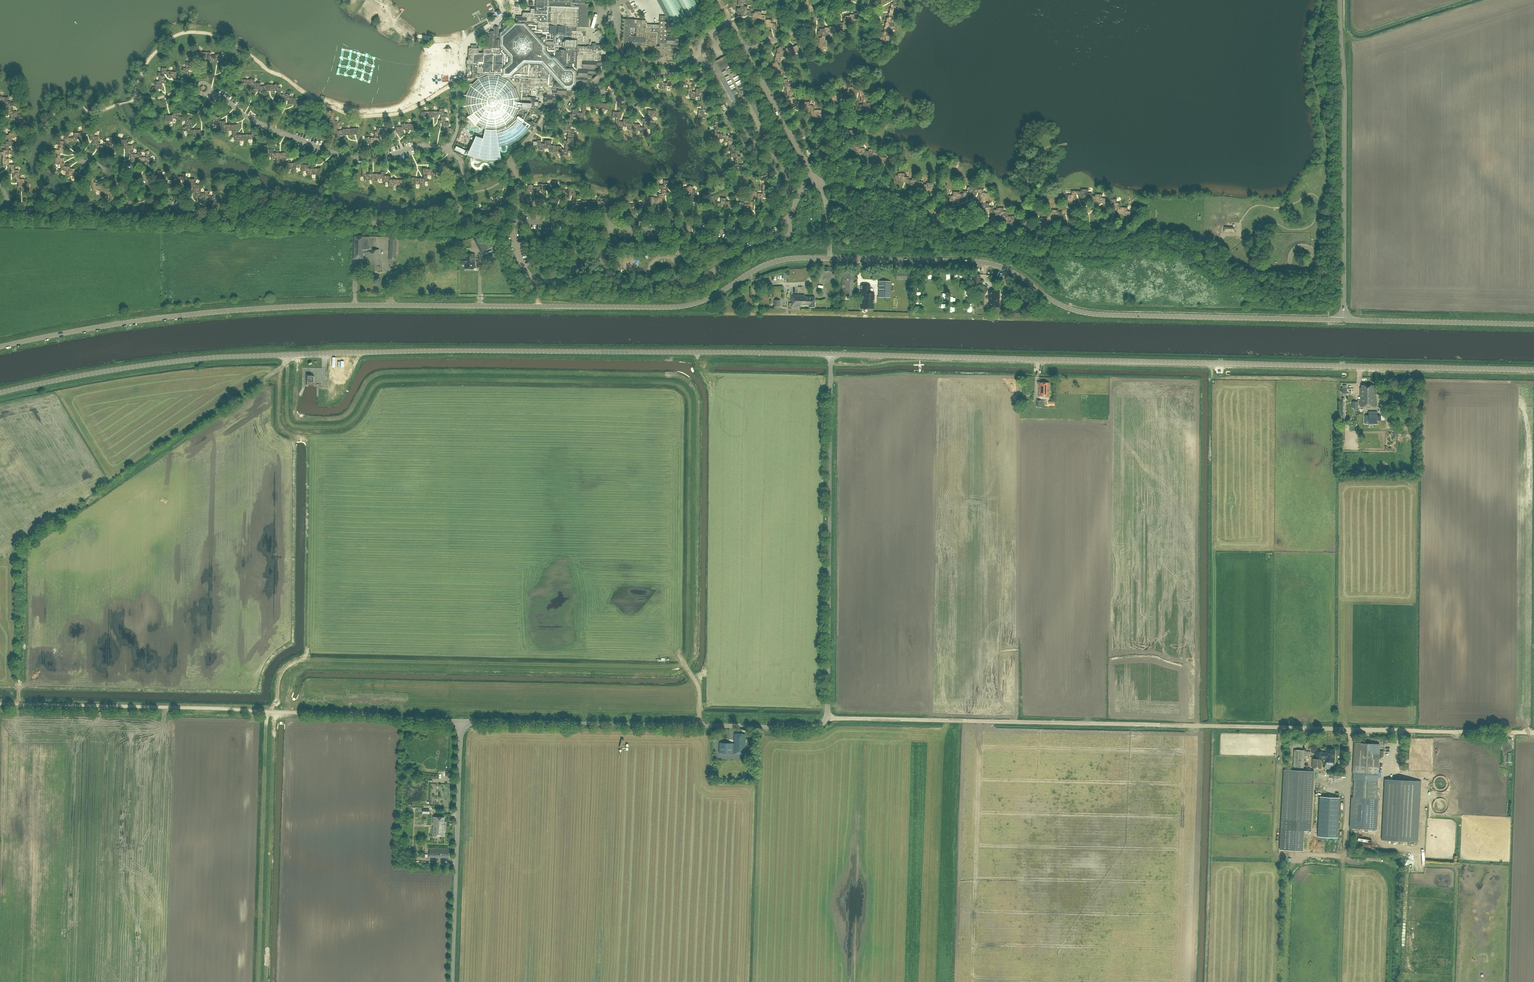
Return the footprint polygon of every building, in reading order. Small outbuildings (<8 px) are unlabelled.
[(536,6),(535,6),(535,7),(538,7),(538,11),(535,11),(535,9),(530,9),(530,13),(523,12),(523,13),(522,13),(522,14),(522,17),(516,16),(516,22),(511,22),(506,27),(500,32),(500,36),(498,36),(499,27),(497,27),(494,27),(494,31),(490,31),(490,40),(489,48),(483,47),(483,55),(478,55),(479,48),(470,48),(469,48),(469,49),(468,49),(468,54),(468,60),(466,60),(466,64),(477,64),(477,68),(477,74),(482,74),(483,78),(478,80),(471,86),(466,96),(465,106),(469,116),(476,124),(486,128),(483,139),(476,137),(476,136),(472,144),(468,142),(466,147),(470,148),(466,157),(482,163),(501,162),(499,149),(508,146),(517,142),(524,137),(527,134),(530,130),(531,131),(536,124),(533,121),(530,123),(527,121),(527,118),(530,116),(530,114),(542,114),(542,110),(538,110),(539,102),(536,102),(536,98),(527,97),(527,90),(531,90),(531,95),(537,95),(537,91),(547,91),(547,95),(545,95),(544,105),(552,105),(552,104),(555,104),(555,100),(561,101),(561,96),(570,96),(571,89),(573,88),(576,85),(576,82),(587,83),(587,78),(591,78),(591,74),(596,74),(596,70),(601,70),(602,46),(592,45),(592,49),(577,48),(577,50),(575,49),(576,40),(582,41),(582,36),(585,37),(586,32),(574,31),(574,27),(588,28),(589,4),(585,4),(585,0),(536,0),(536,6)] [(736,0),(738,0),(738,5),(740,5),(740,8),(736,8),(736,12),(738,12),(738,14),(743,14),(743,15),(747,16),(747,17),(752,17),(752,19),(757,19),(757,20),(761,20),(761,25),(763,25),(763,27),(768,27),(768,29),(772,29),(772,30),(776,30),(776,24),(772,23),(772,20),(765,20),(765,15),(761,15),(761,11),(754,11),(754,13),(751,13),(751,10),(747,10),(747,7),(744,6),(744,3),(745,3),(745,0),(736,0)] [(806,2),(804,2),(804,9),(808,9),(808,13),(814,13),(814,9),(813,9),(813,5),(812,5),(811,0),(806,0),(806,2)] [(888,1),(893,1),(893,3),(891,3),(891,8),(889,8),(889,13),(888,13),(888,18),(886,18),(886,23),(885,23),(885,27),(883,27),(883,32),(881,32),(881,37),(880,37),(880,41),(879,41),(879,45),(885,45),(885,41),(889,41),(889,34),(887,34),(887,31),(890,31),(890,27),(894,27),(894,20),(892,20),(892,16),(894,16),(894,12),(898,12),(898,5),(896,5),(896,0),(888,0),(888,1)] [(679,6),(673,8),(679,22),(684,20),(679,6)] [(858,20),(858,13),(854,13),(854,15),(849,15),(849,16),(845,16),(845,18),(843,18),(843,23),(839,23),(839,24),(834,24),(834,26),(829,26),(829,27),(824,27),(824,29),(819,29),(819,31),(818,31),(818,35),(821,35),(821,38),(819,38),(819,43),(818,43),(818,47),(817,47),(817,51),(823,51),(823,47),(827,47),(827,40),(825,40),(825,36),(829,36),(829,33),(832,33),(832,30),(836,30),(836,32),(843,32),(843,28),(847,28),(847,24),(854,24),(854,20),(858,20)] [(668,16),(660,16),(659,33),(656,33),(656,29),(653,29),(653,25),(647,24),(648,23),(646,23),(646,20),(634,20),(624,19),(622,50),(651,51),(651,55),(664,56),(664,55),(674,56),(674,50),(677,50),(677,44),(677,38),(667,37),(667,30),(668,16)] [(799,52),(798,45),(795,45),(795,46),(790,47),(790,48),(785,48),(786,50),(782,50),(782,47),(779,47),(779,48),(777,49),(777,53),(775,53),(775,58),(774,58),(774,63),(772,63),(772,68),(771,68),(771,72),(770,72),(770,76),(776,76),(776,72),(780,72),(780,65),(778,65),(778,61),(781,61),(781,58),(784,57),(784,54),(788,54),(788,56),(795,55),(795,52),(799,52)] [(725,57),(716,61),(721,71),(734,65),(726,48),(723,50),(725,57)] [(197,49),(192,49),(191,54),(188,53),(188,57),(190,58),(189,62),(186,62),(186,68),(183,68),(183,70),(182,70),(182,72),(183,72),(183,74),(187,74),(187,76),(189,76),(189,72),(189,70),(193,70),(193,63),(195,63),(195,64),(197,64),(197,61),(195,61),(195,55),(197,55),(198,56),(198,58),(204,58),(204,59),(209,59),(209,61),(208,63),(212,63),(212,61),(215,61),(217,61),(219,61),(219,64),(217,64),(217,71),(220,71),(220,70),(223,70),(223,71),(226,71),(226,64),(223,64),(223,58),(221,58),(221,55),(218,55),(218,54),(217,54),(217,55),(215,55),(215,56),(210,55),(211,52),(197,52),(197,49)] [(167,68),(161,68),(161,73),(158,73),(158,77),(159,77),(159,81),(156,81),(155,87),(152,87),(152,89),(152,91),(152,93),(159,93),(159,91),(158,91),(158,89),(162,89),(162,83),(164,83),(164,84),(166,84),(166,80),(164,80),(165,75),(166,75),(166,76),(168,76),(168,77),(173,78),(176,79),(177,72),(166,71),(167,68)] [(690,77),(683,77),(683,80),(681,80),(677,80),(675,80),(672,80),(667,80),(667,83),(665,83),(663,83),(663,80),(657,80),(657,84),(660,84),(660,89),(665,89),(665,86),(675,87),(675,86),(683,87),(683,85),(688,85),(688,95),(690,95),(690,98),(692,98),(692,99),(693,99),(693,98),(695,98),(696,96),(700,97),(700,107),(702,107),(702,109),(698,109),(698,118),(704,118),(704,115),(704,112),(705,112),(705,110),(707,110),(708,103),(704,103),(704,94),(702,94),(702,91),(702,89),(696,89),(695,92),(692,92),(692,82),(690,82),(690,79),(690,77)] [(252,80),(252,79),(251,79),(251,80),(241,80),(241,87),(244,87),(244,86),(246,86),(246,87),(251,87),(251,86),(252,86),(253,90),(259,90),(259,92),(259,94),(262,94),(262,91),(268,91),(273,91),(275,92),(275,91),(277,91),(277,94),(276,94),(276,101),(279,101),(279,100),(282,100),(282,101),(286,101),(288,101),(288,104),(295,104),(295,106),(294,106),(294,108),(298,108),(298,106),(301,106),(301,101),(296,101),(296,98),(290,98),(290,95),(287,94),(286,94),(281,94),(281,88),(279,88),(279,85),(276,85),(276,84),(275,84),(275,85),(265,85),(265,86),(260,86),(260,83),(254,83),(254,80),(252,80)] [(788,83),(788,80),(784,80),(784,87),(785,87),(785,91),(786,91),(786,96),(788,96),(788,99),(785,99),(785,103),(786,103),(786,105),(791,105),(791,106),(796,106),(796,107),(801,107),(801,109),(805,109),(805,111),(810,111),(810,115),(811,115),(811,118),(816,118),(816,119),(821,119),(821,120),(824,120),(824,114),(821,114),(821,110),(814,110),(814,106),(810,106),(810,102),(803,102),(803,104),(799,104),(799,101),(796,101),(796,97),(792,97),(792,94),(794,94),(794,87),(790,87),(790,83),(788,83)] [(0,101),(0,103),(0,104),(4,104),(4,106),(8,106),(8,115),(10,115),(10,119),(13,119),(13,124),(15,124),(15,128),(18,128),(18,124),(21,124),(21,120),(17,120),(18,118),(16,118),(16,111),(12,111),(13,109),(11,109),(11,106),(13,106),(13,103),(10,103),(10,101),(8,101),(8,97),(2,97),(2,96),(0,96),(0,101)] [(592,99),(585,99),(585,101),(585,103),(583,103),(582,113),(579,113),(579,110),(572,109),(572,111),(572,114),(569,114),(569,124),(565,124),(565,130),(567,130),(567,131),(568,131),(568,132),(568,136),(567,136),(567,141),(565,141),(565,140),(563,140),(563,144),(565,144),(565,150),(563,150),(563,149),(562,149),(562,146),(556,146),(551,146),(551,143),(552,143),(552,141),(545,141),(545,144),(541,144),(541,140),(537,140),(537,142),(534,142),(533,147),(540,147),(540,150),(542,150),(542,151),(543,151),(543,150),(545,150),(545,148),(550,149),(549,152),(563,153),(563,156),(568,156),(568,151),(572,151),(572,147),(570,147),(570,142),(574,143),(574,130),(570,130),(570,127),(573,127),(573,117),(578,117),(578,120),(580,120),(581,120),(583,120),(583,117),(586,117),(586,106),(591,107),(591,109),(599,109),(599,110),(607,110),(608,103),(606,103),(606,104),(602,103),(600,103),(600,102),(598,102),(598,103),(594,103),(594,102),(592,102),(592,99)] [(444,109),(439,108),(439,112),(429,111),(429,112),(421,112),(421,118),(424,118),(426,118),(429,118),(432,118),(432,117),(437,118),(437,116),(439,116),(439,115),(441,115),(441,120),(438,120),(438,125),(440,125),(440,124),(442,124),(442,130),(446,130),(446,132),(445,132),(445,134),(452,134),(452,132),(452,131),(452,128),(449,128),(449,122),(446,122),(446,118),(447,118),(447,114),(444,114),(444,109)] [(650,109),(647,109),(647,115),(645,115),(645,118),(643,118),(641,118),(641,121),(644,121),(644,127),(642,127),(642,126),(640,126),(640,124),(635,124),(635,123),(629,123),(629,120),(630,120),(630,118),(623,118),(623,121),(620,121),(620,118),(621,119),(621,112),(618,112),(614,112),(612,112),(612,118),(616,118),(615,125),(618,125),(618,128),(620,128),(620,129),(621,129),(621,128),(623,128),(623,126),(628,126),(628,130),(642,130),(642,133),(647,133),(647,128),(650,128),(650,124),(648,124),(648,119),(652,119),(652,116),(655,116),(655,110),(650,109)] [(180,113),(173,112),(173,115),(173,114),(173,115),(170,115),(170,116),(168,115),(165,115),(165,121),(173,122),(173,118),(176,118),(176,121),(186,121),(186,126),(185,126),(184,128),(184,129),(184,131),(188,131),(187,134),(197,134),(197,139),(202,139),(202,136),(204,136),(204,132),(202,132),(202,133),(201,133),(201,130),(190,130),(190,128),(191,128),(191,126),(191,123),(193,123),(193,119),(191,119),(191,120),(189,120),(189,117),(179,117),(179,115),(180,115),(180,113)] [(219,117),(216,117),(216,119),(213,119),(212,125),(217,125),(217,128),(223,128),(223,131),(226,131),(227,131),(232,131),(232,138),(234,138),(234,141),(236,141),(237,141),(247,141),(248,140),(252,140),(252,143),(256,143),(256,136),(253,136),(253,134),(254,134),(254,132),(251,132),(250,134),(245,134),(245,135),(240,135),(240,134),(238,134),(238,135),(236,135),(236,131),(237,131),(237,125),(234,125),(231,125),(231,124),(227,124),(227,125),(225,125),(225,121),(219,121),(219,119),(219,117)] [(333,118),(333,117),(332,117),(332,118),(330,118),(330,124),(332,124),(333,124),(333,134),(336,134),(336,136),(336,138),(339,138),(339,136),(345,136),(345,135),(348,135),(348,136),(350,136),(350,135),(353,135),(359,135),(359,128),(350,128),(350,129),(342,129),(342,130),(337,130),(337,121),(335,121),(335,118),(333,118)] [(721,122),(714,122),(714,132),(711,131),(711,136),(716,136),(715,140),(720,140),(720,138),(724,138),(724,142),(728,142),(728,147),(727,147),(727,148),(728,148),(727,150),(731,150),(730,157),(734,157),(734,162),(732,162),(732,166),(735,166),(735,171),(743,171),(743,164),(741,164),(741,165),(738,165),(739,159),(741,159),(741,156),(739,156),(737,156),(737,149),(734,149),(734,145),(734,140),(735,140),(735,137),(728,137),(728,135),(726,135),(726,133),(726,132),(723,131),(723,134),(717,133),(717,131),(718,131),(718,130),(720,130),(721,125),(721,122)] [(405,124),(404,124),(401,124),(401,127),(395,127),(395,130),(390,130),(391,128),(380,128),(379,128),(377,128),(377,131),(374,131),(374,138),(369,137),(368,137),(366,137),(366,141),(364,140),(364,147),(367,147),(368,143),(369,144),(374,144),(376,144),(379,145),(380,138),(378,138),(379,134),(380,134),(380,135),(382,135),(382,134),(387,134),(387,135),(393,135),(393,138),(397,138),(397,135),(396,135),(396,134),(403,134),(403,130),(405,130),(405,131),(409,131),(409,130),(412,130),(412,131),(415,131),(415,124),(405,124)] [(86,128),(83,128),(83,132),(80,132),(80,133),(74,133),(74,137),(71,137),(71,138),(69,138),(69,136),(65,136),(65,139),(64,139),(64,141),(60,141),(60,147),(58,147),(58,150),(54,150),(54,153),(57,153),(57,157),(55,157),(55,164),(61,164),(61,169),(64,169),(64,171),(66,171),(66,175),(72,175),(72,176),(75,176),(75,180),(78,180),(78,177),(83,177),(83,174),(78,174),(78,172),(74,171),(74,168),(70,168),(70,166),(64,166),(64,163),(62,163),(62,161),(64,161),(64,158),(60,157),(61,153),(63,153),(63,149),(66,149),(66,145),(68,145),(69,141),(77,142),(77,139),(82,140),(82,136),(86,137),(86,134),(90,135),(90,140),(92,140),(92,145),(95,145),(95,149),(97,149),(97,153),(101,153),(101,149),(112,149),(113,146),(111,145),(111,144),(113,144),(113,141),(115,141),(115,143),(124,143),(123,149),(126,149),(125,153),(129,153),(128,158),(131,158),(131,162),(134,162),(134,158),(137,158),(137,161),(139,161),(139,165),(142,165),(143,161),(145,161),(145,163),(148,164),(147,168),(151,168),(151,163),(154,164),(154,160),(150,160),(150,158),(149,158),(149,155),(146,155),(146,157),(142,157),(142,155),(140,155),(141,152),(137,152),(137,154),(133,154),(133,152),(132,152),(132,145),(128,145),(128,143),(127,143),(127,140),(121,140),(121,138),(119,138),(119,134),(115,134),(115,137),(111,137),(110,140),(110,142),(104,142),(104,146),(100,145),(100,143),(99,143),(99,137),(95,137),(95,134),(94,134),(94,131),(86,131),(86,128)] [(855,130),(849,130),(849,134),(850,134),(850,138),(852,138),(852,143),(854,143),(854,146),(850,146),(850,150),(852,150),(852,152),(857,152),(857,153),(861,153),(861,155),(866,155),(866,157),(871,157),(871,158),(876,158),(876,163),(877,163),(877,165),(882,165),(882,166),(886,166),(886,168),(890,168),(890,161),(886,161),(886,157),(879,157),(879,153),(875,153),(875,149),(868,149),(868,151),(865,151),(865,148),(861,148),(861,145),(858,145),(858,141),(859,141),(859,134),(855,134),(855,130)] [(9,133),(8,135),(4,135),(4,139),(8,139),(8,142),(6,142),(5,144),(1,144),(1,147),(5,147),(5,150),(2,150),(2,152),(0,152),(0,155),(2,155),(2,167),(6,167),(6,165),(8,165),(7,168),(10,168),(10,174),(12,174),(12,178),(15,178),(15,183),(18,183),(17,187),(21,187),(20,191),(23,192),(23,196),(26,196),(26,192),(29,192),(29,188),(25,188),(25,186),(24,186),(24,179),(20,179),(20,177),(19,177),(19,170),(15,170),(15,168),(14,168),(14,165),(9,165),(9,159),(6,158),(6,155),(8,155),(8,154),(11,154),(11,150),(9,150),(9,146),(11,146),(11,145),(14,145),(14,142),(12,142),(12,138),(14,138),(14,137),(17,137),(18,133),(9,133)] [(461,136),(458,140),(466,145),(468,142),(461,136)] [(267,145),(264,145),(264,147),(261,147),(261,152),(265,153),(265,156),(271,156),(271,159),(274,159),(275,159),(280,159),(280,166),(282,166),(282,169),(285,169),(286,169),(296,169),(296,168),(301,168),(301,171),(307,171),(307,175),(309,175),(310,175),(320,175),(321,168),(318,168),(318,169),(315,169),(315,168),(310,168),(310,169),(309,169),(309,165),(302,164),(302,163),(303,163),(303,161),(299,161),(299,163),(293,163),(288,163),(288,162),(286,162),(286,163),(284,163),(284,159),(285,159),(285,153),(282,153),(280,153),(275,152),(275,153),(273,153),(273,149),(267,149),(267,147),(267,145)] [(468,151),(458,147),(456,151),(466,156),(468,151)] [(445,162),(441,162),(441,164),(442,164),(442,166),(435,166),(435,170),(433,170),(433,169),(429,169),(426,169),(423,169),(423,175),(424,175),(423,179),(422,179),(422,178),(420,178),(420,179),(414,179),(415,178),(412,178),(411,185),(421,185),(422,185),(425,185),(425,182),(427,182),(428,176),(433,176),(434,176),(436,176),(437,173),(442,173),(442,170),(447,170),(448,165),(445,164),(445,162)] [(161,170),(158,170),(158,179),(160,179),(160,184),(163,184),(163,188),(165,188),(165,193),(168,193),(168,188),(180,189),(180,185),(178,185),(178,183),(181,183),(181,180),(183,180),(182,182),(191,183),(191,188),(193,188),(193,193),(196,193),(196,197),(198,197),(198,201),(202,202),(202,197),(205,197),(205,200),(207,200),(207,204),(210,204),(210,200),(213,200),(213,203),(215,203),(215,207),(219,207),(219,203),(222,203),(222,199),(218,199),(218,197),(217,197),(217,194),(213,194),(213,196),(209,196),(209,194),(208,194),(208,191),(205,191),(205,194),(201,193),(201,191),(200,191),(200,185),(196,185),(196,182),(195,182),(195,179),(189,179),(189,178),(186,178),(186,174),(183,174),(183,177),(178,177),(178,180),(178,182),(172,182),(171,185),(168,185),(168,182),(166,182),(167,176),(163,176),(163,174),(161,173),(161,170)] [(366,170),(362,170),(362,177),(364,177),(364,180),(367,180),(368,180),(378,180),(378,179),(383,179),(383,182),(388,183),(388,186),(391,186),(392,186),(402,186),(402,179),(399,179),(399,180),(396,180),(396,179),(392,179),(392,180),(390,180),(390,176),(384,176),(384,174),(384,172),(381,171),(381,174),(375,174),(370,174),(370,173),(368,173),(368,174),(366,174),(366,170)] [(905,173),(898,173),(897,175),(894,175),(894,179),(896,179),(896,181),(900,181),(900,182),(905,182),(905,183),(910,183),(910,186),(915,186),(915,187),(919,187),(919,188),(924,188),(924,190),(929,190),(929,192),(934,192),(934,193),(937,193),(937,186),(934,187),(934,183),(926,183),(926,184),(923,184),(923,182),(919,182),(919,178),(912,178),(912,180),(909,180),(909,177),(905,177),(905,173)] [(669,181),(664,180),(664,185),(660,185),(660,189),(662,189),(662,194),(658,194),(658,198),(653,197),(652,197),(650,197),(649,201),(643,200),(643,204),(638,204),(638,202),(634,201),(634,205),(629,205),(628,213),(635,213),(635,211),(635,208),(641,209),(640,211),(644,211),(644,209),(644,207),(650,207),(651,204),(654,204),(660,204),(660,205),(663,205),(663,198),(664,198),(665,196),(667,196),(668,196),(669,193),(666,192),(667,187),(669,187),(670,188),(670,190),(676,190),(675,191),(681,191),(681,194),(680,194),(680,196),(687,196),(687,193),(691,193),(690,196),(689,196),(689,203),(692,203),(692,202),(695,202),(695,203),(697,203),(698,196),(695,196),(695,190),(692,190),(692,186),(690,186),(689,186),(687,186),(687,188),(682,188),(683,184),(669,184),(669,181)] [(557,182),(553,182),(553,185),(539,184),(538,188),(534,188),(534,185),(532,185),(531,185),(528,185),(528,188),(526,188),(525,195),(529,195),(530,192),(533,192),(533,195),(540,195),(540,193),(539,193),(539,191),(545,191),(550,191),(550,188),(552,188),(554,188),(554,191),(560,191),(560,194),(563,194),(563,196),(562,196),(562,198),(569,199),(569,196),(573,196),(572,205),(575,205),(575,208),(574,208),(574,210),(581,210),(581,207),(584,207),(587,207),(587,208),(589,208),(589,207),(592,207),(598,207),(598,205),(599,205),(599,204),(601,204),(601,207),(608,207),(608,203),(604,203),(604,198),(600,198),(600,201),(589,201),(581,201),(581,203),(576,203),(577,192),(574,192),(574,189),(572,189),(571,188),(571,189),(569,189),(569,191),(564,191),(565,187),(557,187),(557,182)] [(974,189),(974,187),(967,187),(967,191),(963,191),(963,194),(960,194),(960,192),(953,192),(953,196),(949,196),(949,202),(953,202),(953,201),(957,201),(957,200),(962,200),(962,197),(967,197),(967,196),(971,196),(971,195),(976,195),(976,193),(979,193),(979,197),(980,197),(980,202),(982,202),(982,205),(979,205),(979,209),(980,209),(980,211),(985,211),(985,212),(990,212),(990,213),(995,213),(995,216),(1000,216),(1000,217),(1004,217),(1004,222),(1006,222),(1006,224),(1011,224),(1011,225),(1015,225),(1015,226),(1019,226),(1019,220),(1015,220),(1015,216),(1008,216),(1008,212),(1004,212),(1004,208),(997,208),(997,210),(993,210),(993,207),(990,207),(990,203),(986,203),(986,200),(988,200),(988,193),(984,193),(984,189),(974,189)] [(1088,190),(1081,189),(1081,191),(1071,191),(1071,195),(1067,195),(1067,202),(1069,202),(1069,205),(1065,205),(1065,209),(1062,209),(1062,212),(1058,212),(1058,210),(1051,210),(1051,214),(1047,214),(1047,218),(1040,218),(1040,222),(1036,222),(1036,228),(1040,228),(1040,227),(1044,227),(1044,226),(1049,226),(1049,224),(1051,224),(1051,219),(1055,219),(1055,218),(1060,218),(1060,216),(1065,216),(1065,214),(1070,214),(1070,213),(1075,213),(1075,211),(1076,211),(1076,207),(1073,207),(1073,204),(1075,204),(1075,199),(1076,199),(1076,195),(1079,195),(1079,197),(1084,197),(1084,198),(1088,199),(1088,200),(1093,200),(1093,202),(1098,202),(1098,203),(1102,203),(1102,205),(1107,205),(1107,207),(1112,207),(1112,208),(1117,208),(1117,213),(1118,213),(1118,215),(1123,215),(1123,216),(1128,216),(1128,218),(1131,218),(1131,211),(1128,211),(1128,207),(1121,207),(1121,203),(1117,203),(1117,199),(1109,199),(1109,201),(1106,201),(1106,198),(1102,198),(1102,194),(1095,194),(1095,196),(1092,196),(1092,193),(1088,193),(1088,190)] [(369,236),(354,236),(354,259),(363,259),(363,253),(365,253),(368,268),(369,268),(371,274),(382,271),(381,266),(382,266),(379,250),(372,251),(369,236)] [(481,242),(479,238),(475,240),(481,253),(493,246),(490,241),(489,241),(487,238),(481,242)] [(475,254),(465,254),(465,267),(475,267),(475,254)] [(855,270),(842,269),(841,280),(841,297),(853,297),(853,278),(854,278),(855,270)] [(910,272),(896,272),(896,278),(896,280),(909,281),(910,272)] [(879,298),(890,298),(890,282),(879,282),(879,298)] [(862,308),(862,309),(873,309),(874,293),(869,293),(869,285),(861,285),(861,308),(862,308)] [(989,289),(984,286),(981,292),(985,295),(989,289)] [(1000,292),(988,291),(988,299),(990,299),(990,308),(1000,308),(1000,302),(999,302),(999,299),(1000,299),(1000,292)] [(804,295),(791,295),(791,300),(792,300),(791,304),(791,308),(800,308),(800,306),(809,306),(809,308),(815,308),(815,298),(804,297),(804,295)] [(1049,383),(1040,383),(1039,389),(1039,396),(1050,396),(1050,390),(1049,390),(1049,383)] [(1374,386),(1368,386),(1368,397),(1362,397),(1363,399),(1360,399),(1360,407),(1375,407),(1375,388),(1374,388),(1374,386)] [(1377,412),(1369,412),(1369,416),(1365,415),(1365,419),(1363,419),(1363,421),(1365,421),(1365,424),(1377,424),(1377,421),(1384,421),(1384,416),(1377,415),(1377,412)] [(1387,465),(1395,465),(1394,452),(1387,452),(1387,465)] [(745,734),(735,734),(734,743),(719,743),(719,753),(745,754),(745,734)] [(1379,744),(1355,743),(1354,780),(1355,780),(1354,797),(1353,797),(1351,828),(1375,829),(1378,781),(1379,744)] [(1322,752),(1321,759),(1325,759),(1325,762),(1334,762),(1335,749),(1326,749),(1326,752),(1322,752)] [(1280,850),(1290,850),(1304,851),(1305,831),(1311,831),(1311,821),(1314,771),(1303,771),(1304,751),(1294,750),(1293,770),(1284,770),(1280,850)] [(1321,768),(1321,759),(1322,752),(1316,751),(1315,759),(1313,759),(1312,768),(1321,768)] [(1420,781),(1385,780),(1382,839),(1417,841),(1420,781)] [(1320,796),(1318,836),(1337,837),(1340,797),(1320,796)] [(444,817),(433,817),(432,836),(445,836),(445,825),(444,825),(444,817)]
